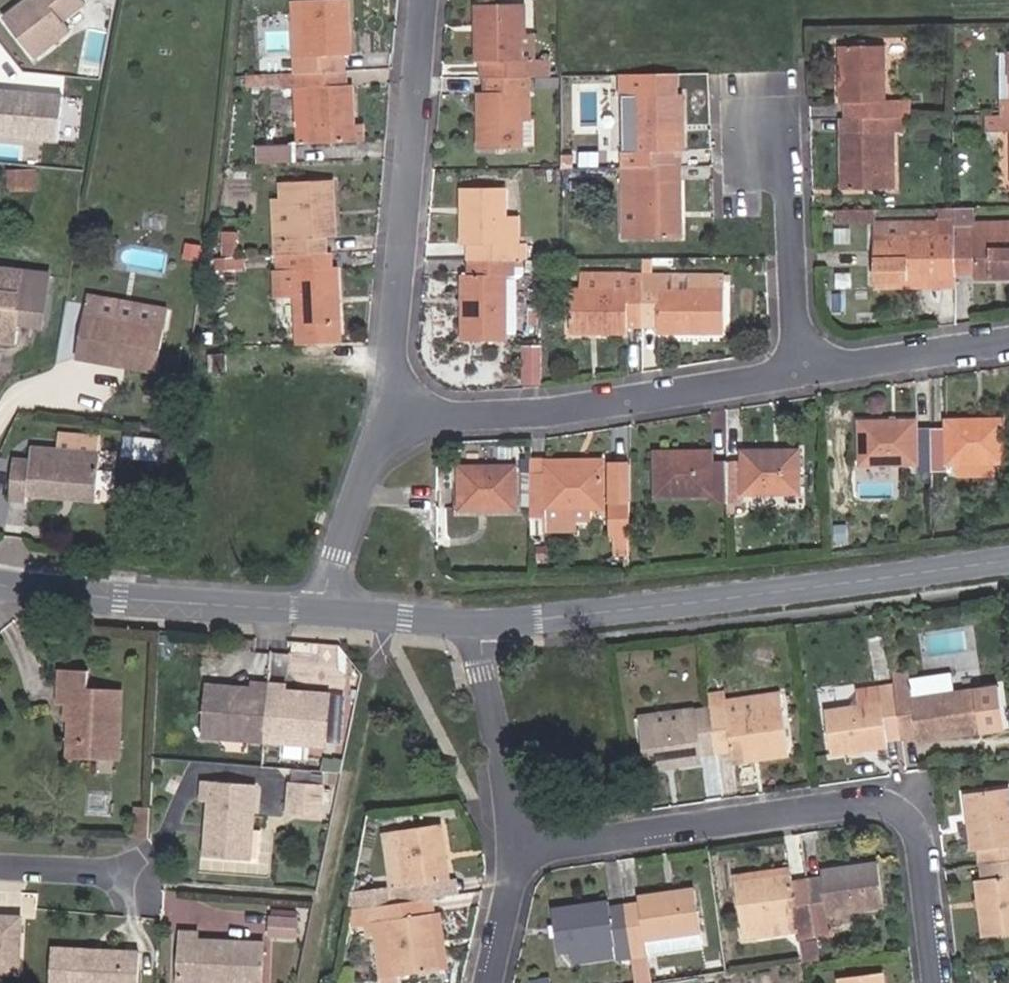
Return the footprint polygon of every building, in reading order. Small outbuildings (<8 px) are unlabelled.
[(86,4),(83,0),(28,0),(4,18),(36,58),(71,31),(64,21),(86,4)] [(350,0),(307,0),(292,1),(295,74),(346,71),(345,56),(352,55),(350,0)] [(522,61),(520,4),(475,5),(476,63),(485,63),(485,77),(530,76),(530,61),(522,61)] [(535,60),(535,34),(526,34),(525,4),(520,4),(522,61),(530,61),(535,60)] [(886,100),(885,46),(840,46),(840,103),(845,103),(845,118),(906,117),(910,117),(910,100),(886,100)] [(550,76),(550,60),(535,60),(530,61),(530,76),(550,76)] [(356,141),(353,85),(347,85),(346,71),(295,74),(283,75),(284,89),(295,89),(298,144),(356,141)] [(681,165),(680,95),(674,96),(673,73),(620,75),(622,166),(681,165)] [(524,149),(523,92),(531,92),(530,76),(485,77),(486,92),(478,93),(479,149),(524,149)] [(539,152),(538,91),(531,92),(523,92),(524,149),(524,153),(539,152)] [(63,97),(0,92),(0,136),(59,141),(63,97)] [(1003,131),(1003,115),(987,115),(987,132),(1003,131)] [(896,189),(895,133),(906,133),(906,117),(845,118),(846,135),(841,135),(842,190),(896,189)] [(295,162),(294,145),(258,147),(259,163),(295,162)] [(683,238),(681,165),(622,166),(623,239),(683,238)] [(35,189),(35,172),(9,173),(9,190),(35,189)] [(337,237),(334,180),(281,183),(281,198),(274,199),(277,255),(327,253),(327,238),(337,237)] [(508,244),(507,216),(507,188),(461,188),(461,245),(468,245),(468,260),(515,260),(515,244),(508,244)] [(975,223),(975,207),(955,207),(955,222),(956,276),(975,275),(975,279),(1008,279),(1008,223),(975,223)] [(875,223),(875,208),(838,209),(838,223),(875,223)] [(520,243),(520,216),(507,216),(508,244),(515,244),(520,243)] [(956,276),(955,222),(875,223),(876,283),(936,282),(936,276),(956,276)] [(342,343),(339,267),(334,267),(334,253),(327,253),(277,255),(277,272),(275,272),(276,299),(295,298),(297,345),(342,343)] [(244,269),(244,256),(234,257),(234,269),(244,269)] [(234,269),(234,257),(219,258),(220,270),(234,269)] [(507,281),(507,274),(515,274),(515,260),(468,260),(468,275),(462,275),(462,342),(508,341),(508,334),(507,281)] [(25,270),(0,267),(0,343),(16,345),(19,325),(25,274),(25,270)] [(41,328),(47,276),(25,274),(19,325),(41,328)] [(643,327),(644,276),(627,276),(627,289),(580,289),(571,289),(571,334),(628,334),(628,327),(643,327)] [(627,289),(627,276),(580,276),(580,289),(627,289)] [(725,334),(725,276),(695,276),(695,289),(664,289),(664,276),(644,276),(643,327),(658,327),(658,334),(725,334)] [(695,289),(695,276),(664,276),(664,289),(695,289)] [(956,288),(956,276),(936,276),(936,282),(876,283),(876,289),(956,288)] [(516,333),(516,281),(507,281),(508,334),(516,333)] [(157,374),(168,307),(87,292),(76,359),(157,374)] [(541,384),(541,346),(524,347),(524,383),(541,384)] [(227,371),(226,355),(210,355),(211,372),(227,371)] [(1004,463),(1003,419),(946,421),(947,428),(932,429),(933,472),(948,472),(947,464),(959,464),(992,463),(1004,463)] [(933,472),(932,429),(917,429),(917,421),(860,422),(861,465),(917,464),(917,472),(933,472)] [(136,460),(163,460),(164,437),(137,437),(136,460)] [(96,502),(100,453),(32,448),(31,460),(14,459),(10,501),(27,503),(28,496),(96,502)] [(730,502),(729,462),(713,463),(713,450),(653,451),(654,496),(714,496),(715,502),(730,502)] [(802,495),(802,450),(744,450),(744,462),(729,462),(730,502),(746,502),(745,495),(802,495)] [(604,469),(604,459),(532,460),(532,475),(545,475),(545,470),(604,469)] [(632,535),(631,463),(611,463),(611,536),(632,535)] [(993,475),(992,463),(959,464),(959,476),(993,475)] [(517,509),(517,467),(460,467),(460,510),(517,509)] [(604,509),(604,469),(545,470),(545,475),(532,475),(532,516),(545,516),(545,510),(592,509),(604,509)] [(576,531),(576,520),(592,520),(592,509),(545,510),(545,516),(545,532),(576,531)] [(118,761),(122,690),(88,688),(89,671),(60,670),(59,704),(66,705),(66,721),(70,721),(77,722),(76,741),(81,746),(81,759),(118,761)] [(912,698),(954,690),(952,670),(910,675),(912,698)] [(979,686),(954,690),(912,698),(910,675),(894,677),(896,688),(904,733),(922,732),(923,738),(987,729),(979,686)] [(265,743),(269,685),(253,683),(252,688),(252,692),(226,690),(226,686),(207,685),(203,738),(205,738),(203,762),(244,765),(247,763),(248,741),(265,743)] [(326,747),(330,694),(311,693),(311,697),(284,695),(285,691),(285,686),(269,685),(265,743),(326,747)] [(904,733),(896,688),(882,690),(884,701),(858,705),(828,709),(835,752),(893,745),(890,734),(904,733)] [(790,756),(781,692),(725,700),(724,692),(708,694),(711,708),(717,754),(732,751),(734,764),(790,756)] [(717,754),(711,708),(695,710),(695,708),(638,716),(646,771),(703,763),(702,756),(717,754)] [(76,741),(77,722),(70,721),(68,759),(81,759),(81,746),(76,741)] [(259,860),(261,830),(253,830),(257,787),(202,783),(201,801),(209,801),(207,824),(211,828),(210,834),(206,837),(204,856),(251,860),(251,859),(259,860)] [(323,791),(323,786),(290,783),(288,812),(321,814),(322,805),(323,791)] [(965,794),(972,851),(975,851),(979,850),(981,865),(1008,861),(1008,788),(965,794)] [(331,805),(332,792),(323,791),(322,805),(331,805)] [(451,881),(443,824),(383,833),(391,886),(352,891),(348,909),(356,908),(433,898),(445,896),(443,882),(451,881)] [(886,907),(878,861),(821,869),(823,877),(808,880),(817,938),(832,936),(828,915),(886,907)] [(981,865),(982,880),(976,881),(983,938),(1008,935),(1008,861),(981,865)] [(792,875),(791,868),(734,876),(735,883),(792,875)] [(817,938),(808,880),(793,882),(792,875),(735,883),(743,940),(801,932),(802,941),(817,938)] [(459,894),(457,880),(451,881),(443,882),(445,896),(459,894)] [(701,933),(695,889),(639,897),(639,903),(625,905),(633,958),(648,956),(647,955),(645,941),(701,933)] [(449,969),(440,912),(435,913),(433,898),(356,908),(358,924),(373,922),(381,979),(449,969)] [(633,958),(625,905),(610,907),(609,901),(552,909),(559,953),(571,952),(616,945),(617,958),(618,960),(633,958)] [(22,917),(0,916),(0,974),(20,974),(22,917)] [(296,938),(297,918),(271,917),(270,936),(296,938)] [(264,942),(225,940),(222,944),(216,944),(212,940),(198,939),(199,932),(181,931),(178,982),(203,982),(205,981),(224,982),(225,982),(262,982),(264,942)] [(703,946),(701,933),(645,941),(647,955),(703,946)] [(820,959),(817,938),(802,941),(805,961),(820,959)] [(617,958),(616,945),(571,952),(573,964),(617,958)] [(141,952),(104,950),(100,954),(93,953),(90,950),(53,948),(51,982),(139,982),(141,952)] [(884,973),(838,978),(839,982),(885,982),(884,973)]
